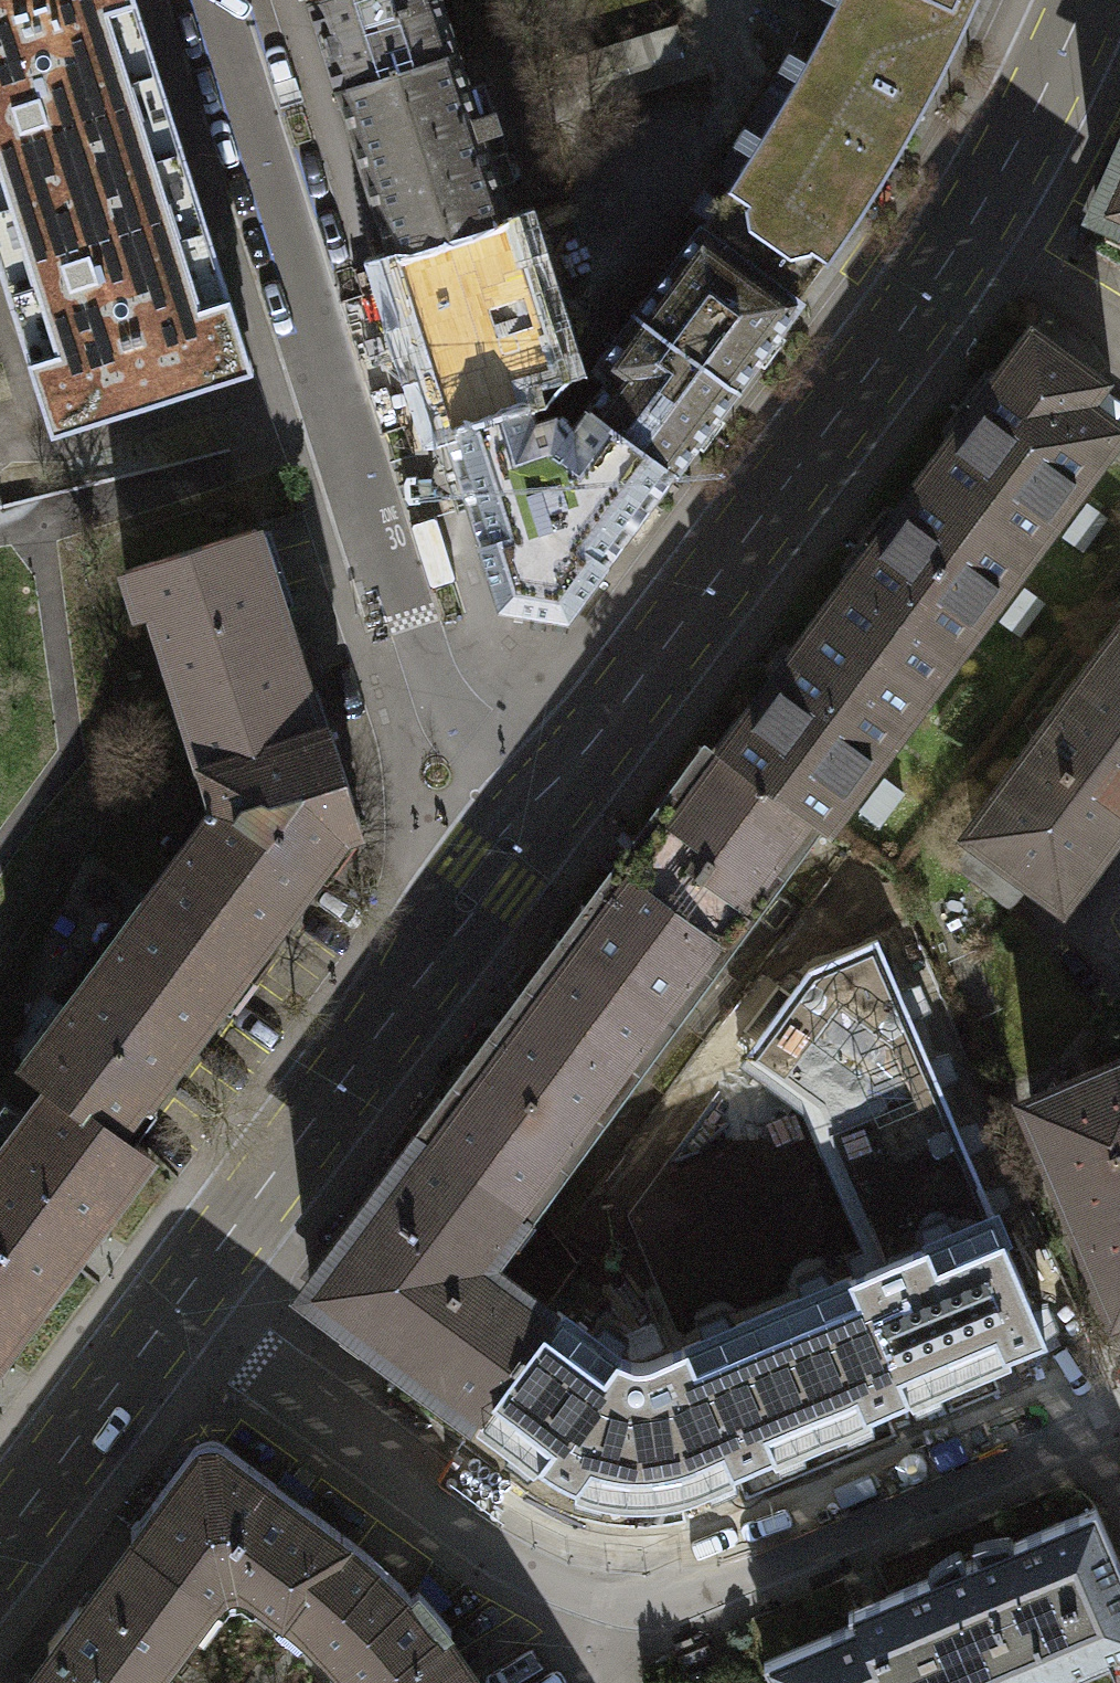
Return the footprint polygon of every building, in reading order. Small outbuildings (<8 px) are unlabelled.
[(182,148),(136,0),(0,0),(0,207),(182,148)] [(439,0),(311,0),(310,0),(338,87),(455,50),(439,0)] [(815,247),(846,202),(877,151),(909,94),(932,51),(949,14),(955,0),(837,0),(830,14),(806,59),(786,49),(749,113),(709,176),(727,189),(699,228),(795,299),(827,256),(815,247)] [(675,25),(565,58),(573,82),(682,49),(675,25)] [(510,219),(483,136),(503,130),(496,108),(475,115),(455,50),(338,87),(391,257),(393,256),(510,219)] [(0,207),(0,271),(51,433),(253,370),(182,148),(0,207)] [(1098,213),(1119,224),(1119,164),(1098,213)] [(393,256),(447,426),(526,402),(518,379),(556,367),(510,219),(393,256)] [(612,375),(589,406),(673,469),(786,317),(798,301),(795,299),(699,228),(681,253),(598,365),(612,375)] [(980,406),(928,476),(1026,549),(1117,427),(1083,401),(1098,381),(1034,334),(980,406)] [(482,543),(501,602),(566,612),(673,469),(589,406),(573,427),(556,415),(532,422),(526,402),(447,426),(484,542),(482,543)] [(924,686),(1026,549),(928,476),(892,525),(826,613),(924,686)] [(203,765),(212,762),(319,729),(257,528),(125,568),(139,615),(155,610),(203,765)] [(822,824),(924,686),(826,613),(768,692),(748,719),(740,712),(715,745),(814,818),(822,824)] [(1032,877),(1061,899),(1119,820),(1119,634),(972,833),(974,835),(1032,877)] [(225,805),(213,809),(149,895),(244,966),(344,832),(359,827),(328,726),(319,729),(212,762),(225,805)] [(669,1013),(814,818),(715,745),(660,820),(571,940),(669,1013)] [(1032,877),(974,835),(953,863),(1011,906),(1032,877)] [(51,1083),(52,1081),(120,1132),(121,1130),(244,966),(149,895),(24,1062),(51,1083)] [(525,1207),(669,1013),(571,940),(502,1032),(426,1134),(525,1207)] [(1119,1304),(1119,1064),(1031,1102),(1118,1305),(1119,1304)] [(0,1151),(0,1247),(3,1249),(0,1252),(0,1261),(46,1295),(152,1153),(121,1130),(120,1132),(52,1081),(51,1083),(0,1151)] [(479,1415),(480,1414),(554,1315),(516,1287),(504,1303),(471,1279),(525,1207),(426,1134),(311,1291),(479,1415)] [(963,1200),(732,1298),(793,1441),(1024,1343),(963,1200)] [(46,1295),(0,1261),(0,1356),(46,1295)] [(601,1503),(610,1491),(652,1493),(655,1500),(793,1441),(732,1298),(614,1348),(559,1308),(554,1315),(480,1414),(601,1503)] [(134,1535),(138,1539),(219,1600),(224,1592),(230,1588),(235,1588),(241,1588),(247,1589),(276,1613),(337,1531),(219,1443),(212,1441),(204,1442),(197,1445),(134,1529),(134,1535)] [(1119,1654),(1119,1562),(1096,1506),(1013,1541),(1011,1534),(994,1536),(972,1542),(978,1556),(965,1561),(959,1548),(942,1557),(927,1569),(930,1576),(849,1610),(854,1622),(763,1661),(776,1682),(1052,1682),(1119,1654)] [(470,1675),(443,1635),(451,1629),(416,1589),(408,1595),(371,1557),(337,1531),(276,1613),(278,1615),(275,1625),(299,1644),(308,1639),(336,1667),(331,1677),(336,1682),(456,1682),(470,1675)] [(36,1676),(46,1682),(157,1682),(219,1600),(138,1539),(87,1607),(79,1601),(47,1644),(56,1650),(36,1676)] [(470,1675),(456,1682),(475,1682),(470,1675)]
